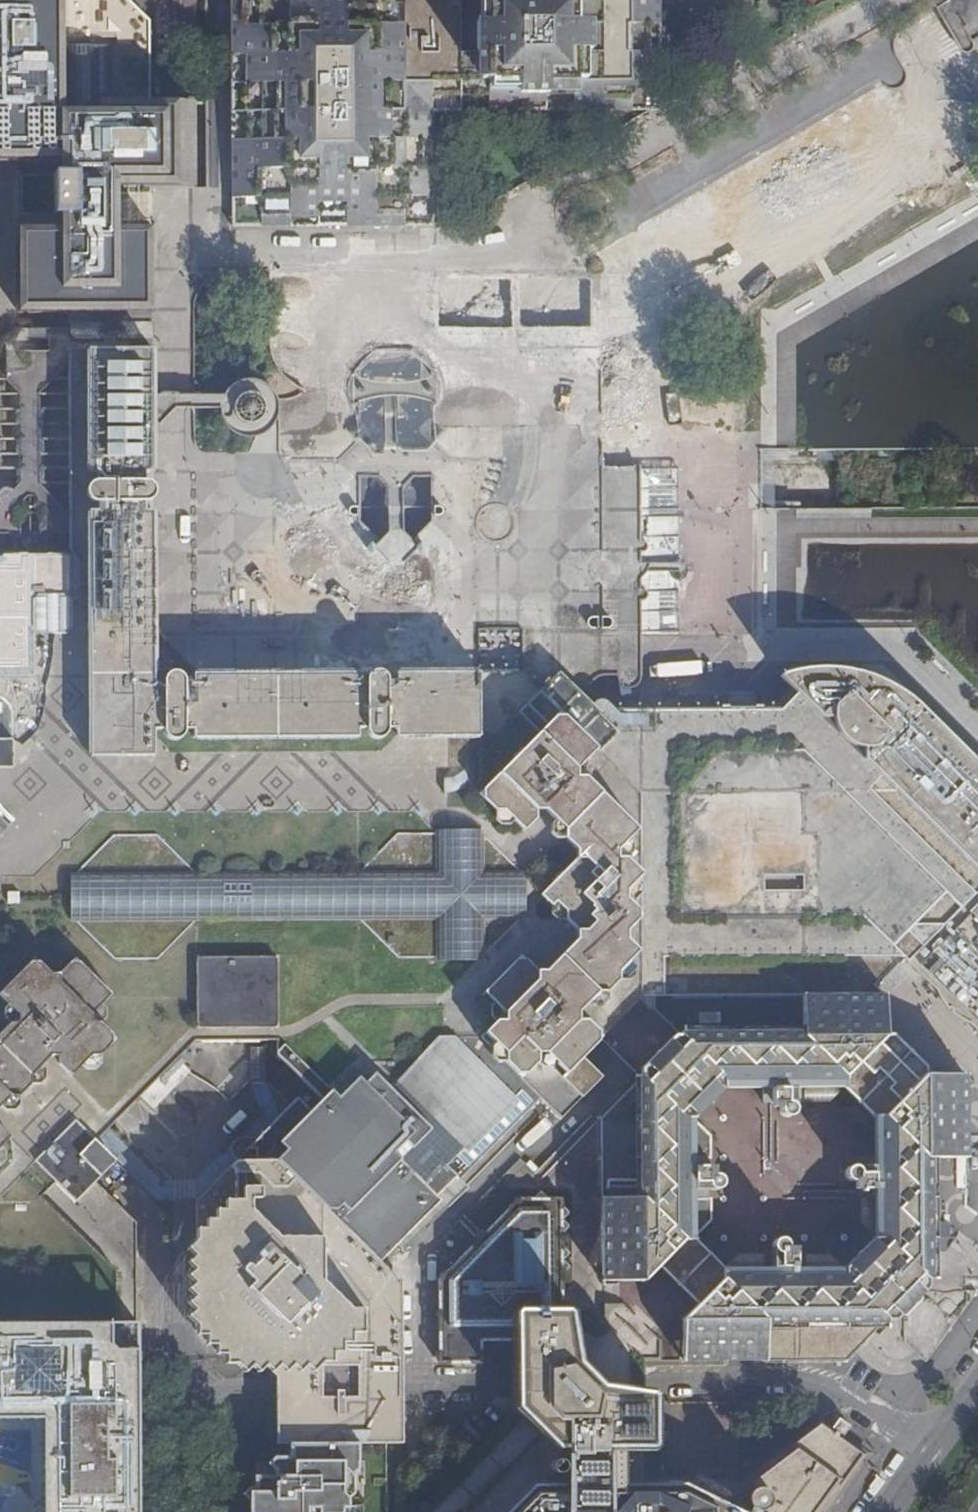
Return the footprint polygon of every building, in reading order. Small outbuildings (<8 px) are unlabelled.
[(196,188),(195,100),(172,101),(151,101),(150,59),(110,20),(110,0),(0,0),(0,159),(68,159),(67,173),(56,173),(55,214),(68,215),(68,227),(17,227),(17,312),(70,312),(70,310),(151,310),(151,228),(102,228),(102,188),(173,188),(196,188)] [(130,0),(110,0),(110,20),(150,59),(150,20),(130,0)] [(232,189),(232,227),(431,224),(432,112),(649,111),(659,101),(658,0),(231,0),(232,189)] [(147,337),(146,320),(121,321),(123,338),(147,337)] [(35,1203),(54,1182),(75,1202),(85,1192),(95,1182),(116,1160),(97,1142),(105,1134),(142,1096),(154,1109),(190,1071),(179,1058),(188,1051),(197,1041),(236,1040),(251,1040),(266,1040),(277,1040),(277,1057),(321,1099),(328,1092),(336,1099),(278,1160),(379,1260),(447,1192),(539,1098),(561,1117),(600,1077),(581,1058),(600,1038),(641,995),(640,793),(578,733),(598,712),(558,672),(536,692),(518,673),(426,673),(424,673),(393,673),(393,680),(385,679),(384,677),(381,673),(369,673),(365,677),(364,680),(356,680),(355,673),(191,674),(191,681),(184,681),(181,677),(178,674),(165,675),(163,677),(161,681),(153,681),(153,675),(152,510),(143,510),(142,504),(147,502),(150,500),(152,496),(152,486),(148,482),(143,480),(142,474),(152,474),(151,401),(151,349),(70,349),(70,555),(0,555),(0,1203),(35,1203)] [(485,361),(497,414),(524,408),(512,355),(485,361)] [(226,374),(213,421),(258,433),(271,386),(226,374)] [(977,1035),(977,777),(933,732),(926,738),(909,721),(916,713),(898,700),(888,693),(877,688),(865,683),(854,681),(841,677),(828,675),(815,675),(781,709),(730,709),(632,710),(600,710),(598,712),(578,733),(640,793),(641,995),(809,995),(883,996),(873,986),(887,971),(900,957),(977,1035)] [(603,1310),(603,1302),(622,1302),(631,1311),(636,1309),(655,1326),(650,1331),(660,1339),(660,1359),(828,1360),(845,1360),(855,1350),(866,1362),(878,1370),(891,1374),(904,1374),(917,1370),(928,1362),(977,1295),(977,1246),(945,1217),(935,1216),(936,1158),(967,1158),(966,1075),(924,1074),(924,1068),(907,1050),(891,1034),(884,1033),(883,996),(809,995),(810,1030),(679,1031),(641,995),(600,1038),(639,1076),(539,1178),(537,1176),(520,1158),(461,1219),(479,1237),(439,1277),(440,1363),(481,1363),(480,1340),(519,1340),(519,1318),(582,1318),(582,1311),(603,1310)] [(251,1040),(251,1082),(258,1082),(266,1082),(266,1040),(251,1040)] [(105,1191),(126,1171),(116,1160),(95,1182),(105,1191)] [(397,1279),(379,1260),(278,1160),(237,1161),(196,1200),(198,1323),(237,1363),(274,1361),(274,1382),(275,1443),(287,1443),(356,1443),(387,1443),(403,1443),(402,1383),(403,1276),(397,1279)] [(137,1319),(136,1221),(105,1191),(95,1182),(85,1192),(75,1202),(54,1182),(35,1203),(0,1203),(0,1320),(124,1319),(137,1319)] [(849,1425),(838,1417),(831,1426),(819,1418),(759,1463),(760,1466),(741,1480),(737,1478),(660,1478),(660,1444),(652,1438),(652,1401),(644,1401),(644,1385),(644,1359),(660,1359),(660,1339),(650,1331),(655,1326),(636,1309),(631,1311),(622,1302),(603,1302),(603,1310),(582,1311),(582,1318),(519,1318),(519,1340),(519,1384),(519,1402),(516,1402),(515,1409),(524,1417),(432,1511),(824,1511),(867,1452),(843,1434),(849,1425)] [(138,1501),(138,1487),(137,1319),(124,1319),(0,1320),(0,1420),(43,1420),(44,1509),(36,1502),(27,1511),(138,1511),(138,1501)] [(320,1506),(348,1506),(348,1497),(342,1492),(342,1484),(353,1483),(353,1473),(347,1468),(347,1460),(357,1460),(356,1443),(287,1443),(287,1474),(254,1474),(254,1485),(254,1500),(250,1499),(250,1511),(320,1511),(320,1506)] [(357,1468),(357,1460),(347,1460),(347,1468),(353,1473),(357,1468)] [(243,1494),(250,1499),(254,1500),(254,1485),(250,1485),(243,1494)]
